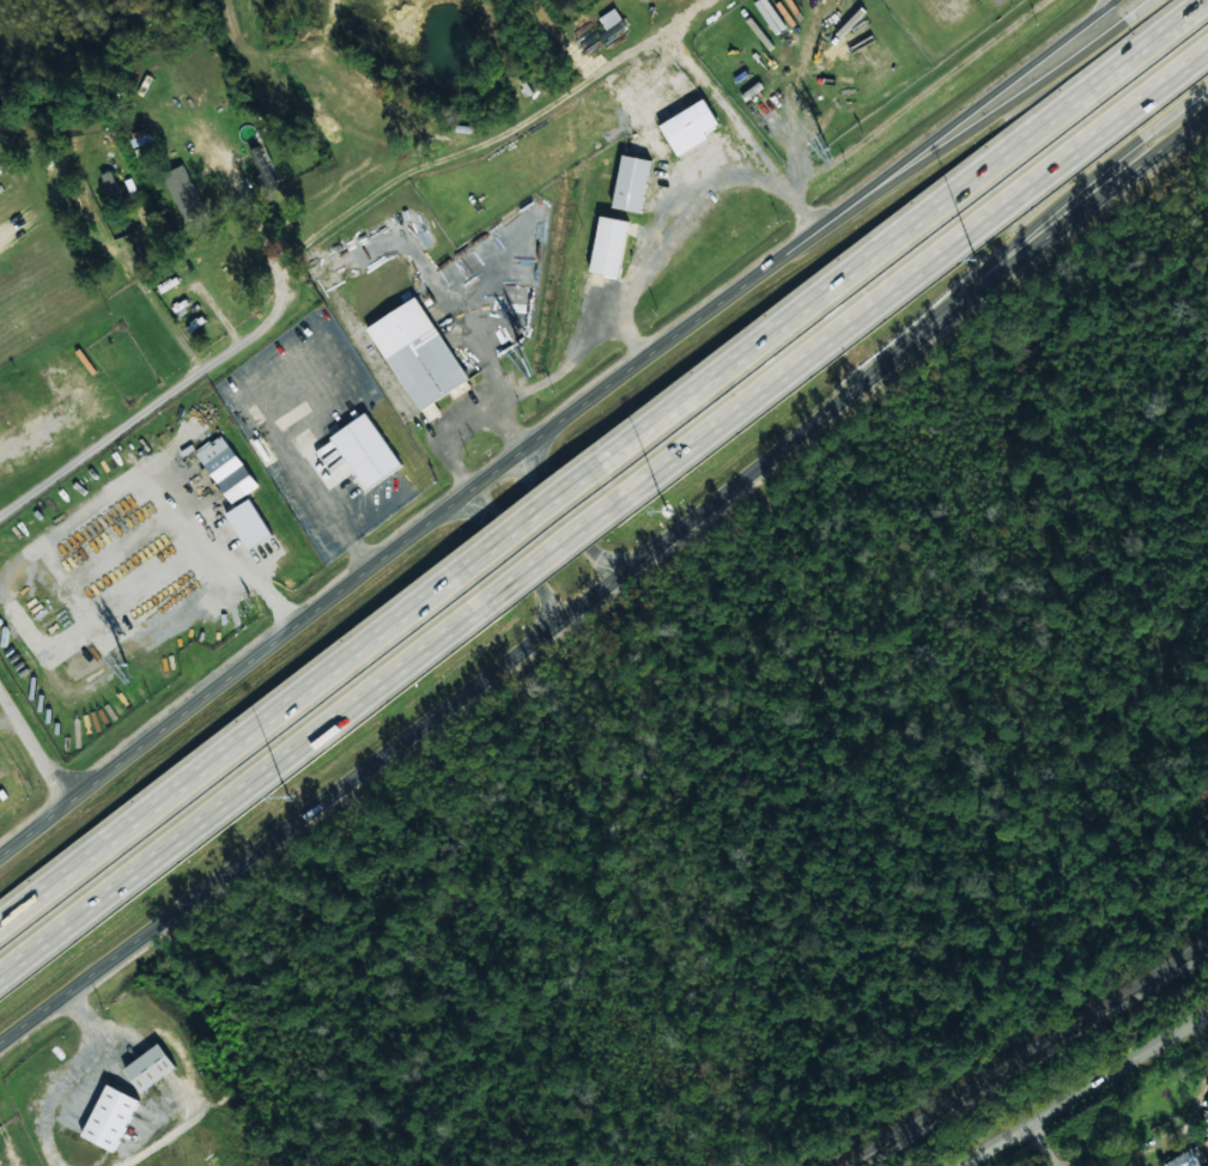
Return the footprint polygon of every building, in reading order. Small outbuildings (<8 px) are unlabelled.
[(603,41),(626,28),(615,8),(599,18),(607,31),(600,35),(603,41)] [(675,156),(708,140),(704,132),(717,125),(706,101),(660,122),(675,156)] [(265,187),(278,181),(262,144),(249,150),(265,187)] [(651,160),(623,154),(612,207),(642,213),(651,160)] [(207,212),(183,164),(163,175),(186,223),(207,212)] [(101,175),(110,199),(121,194),(111,171),(101,175)] [(590,273),(619,278),(629,221),(600,215),(590,273)] [(368,327),(418,411),(467,381),(417,297),(368,327)] [(401,464),(366,413),(330,437),(366,488),(401,464)] [(233,504),(259,485),(221,435),(195,453),(233,504)] [(248,549),(273,535),(250,498),(225,514),(248,549)] [(141,1093),(176,1067),(158,1043),(123,1069),(141,1093)] [(83,1137),(116,1152),(139,1099),(107,1085),(83,1137)] [(1165,1165),(1201,1165),(1200,1164),(1206,1160),(1197,1146),(1164,1164),(1165,1165)]
